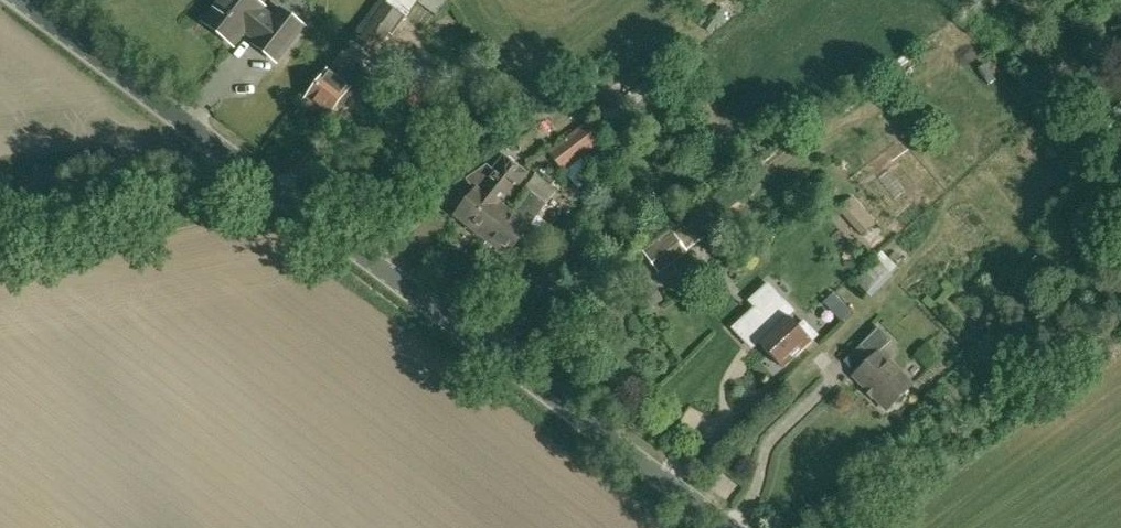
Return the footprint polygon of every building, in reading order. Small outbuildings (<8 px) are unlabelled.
[(257,9),(259,7),(250,0),(225,0),(207,24),(232,42),(243,26),(261,39),(257,44),(275,57),(299,26),(282,13),(275,23),(257,9)] [(385,1),(355,40),(373,55),(402,17),(404,18),(418,0),(386,0),(385,1)] [(446,0),(422,0),(421,1),(438,12),(446,0)] [(709,20),(703,28),(709,32),(715,24),(723,20),(724,12),(717,7),(709,11),(709,20)] [(327,118),(339,103),(343,106),(368,73),(351,60),(336,80),(327,73),(305,101),(327,118)] [(641,63),(620,79),(629,91),(650,76),(641,63)] [(420,76),(411,65),(401,73),(402,79),(405,83),(411,84),(420,76)] [(563,172),(606,139),(591,119),(549,150),(563,172)] [(475,191),(455,216),(485,239),(507,211),(502,207),(527,175),(504,157),(493,171),(487,167),(467,179),(475,191)] [(512,215),(507,211),(485,239),(507,256),(546,205),(530,192),(512,215)] [(860,193),(840,207),(860,235),(879,222),(860,193)] [(643,249),(645,253),(658,274),(687,252),(704,238),(700,232),(691,220),(673,233),(670,229),(643,249)] [(874,296),(900,267),(883,251),(857,280),(874,296)] [(797,328),(787,317),(793,311),(768,284),(749,302),(755,308),(732,329),(746,343),(754,336),(759,342),(758,343),(783,368),(810,342),(817,336),(803,322),(797,328)] [(851,314),(842,304),(832,313),(842,323),(851,314)] [(860,346),(872,359),(854,377),(887,410),(895,402),(896,403),(898,404),(900,404),(902,404),(904,403),(905,402),(906,400),(906,398),(906,396),(906,395),(904,393),(912,385),(880,352),(891,341),(879,328),(860,346)]
